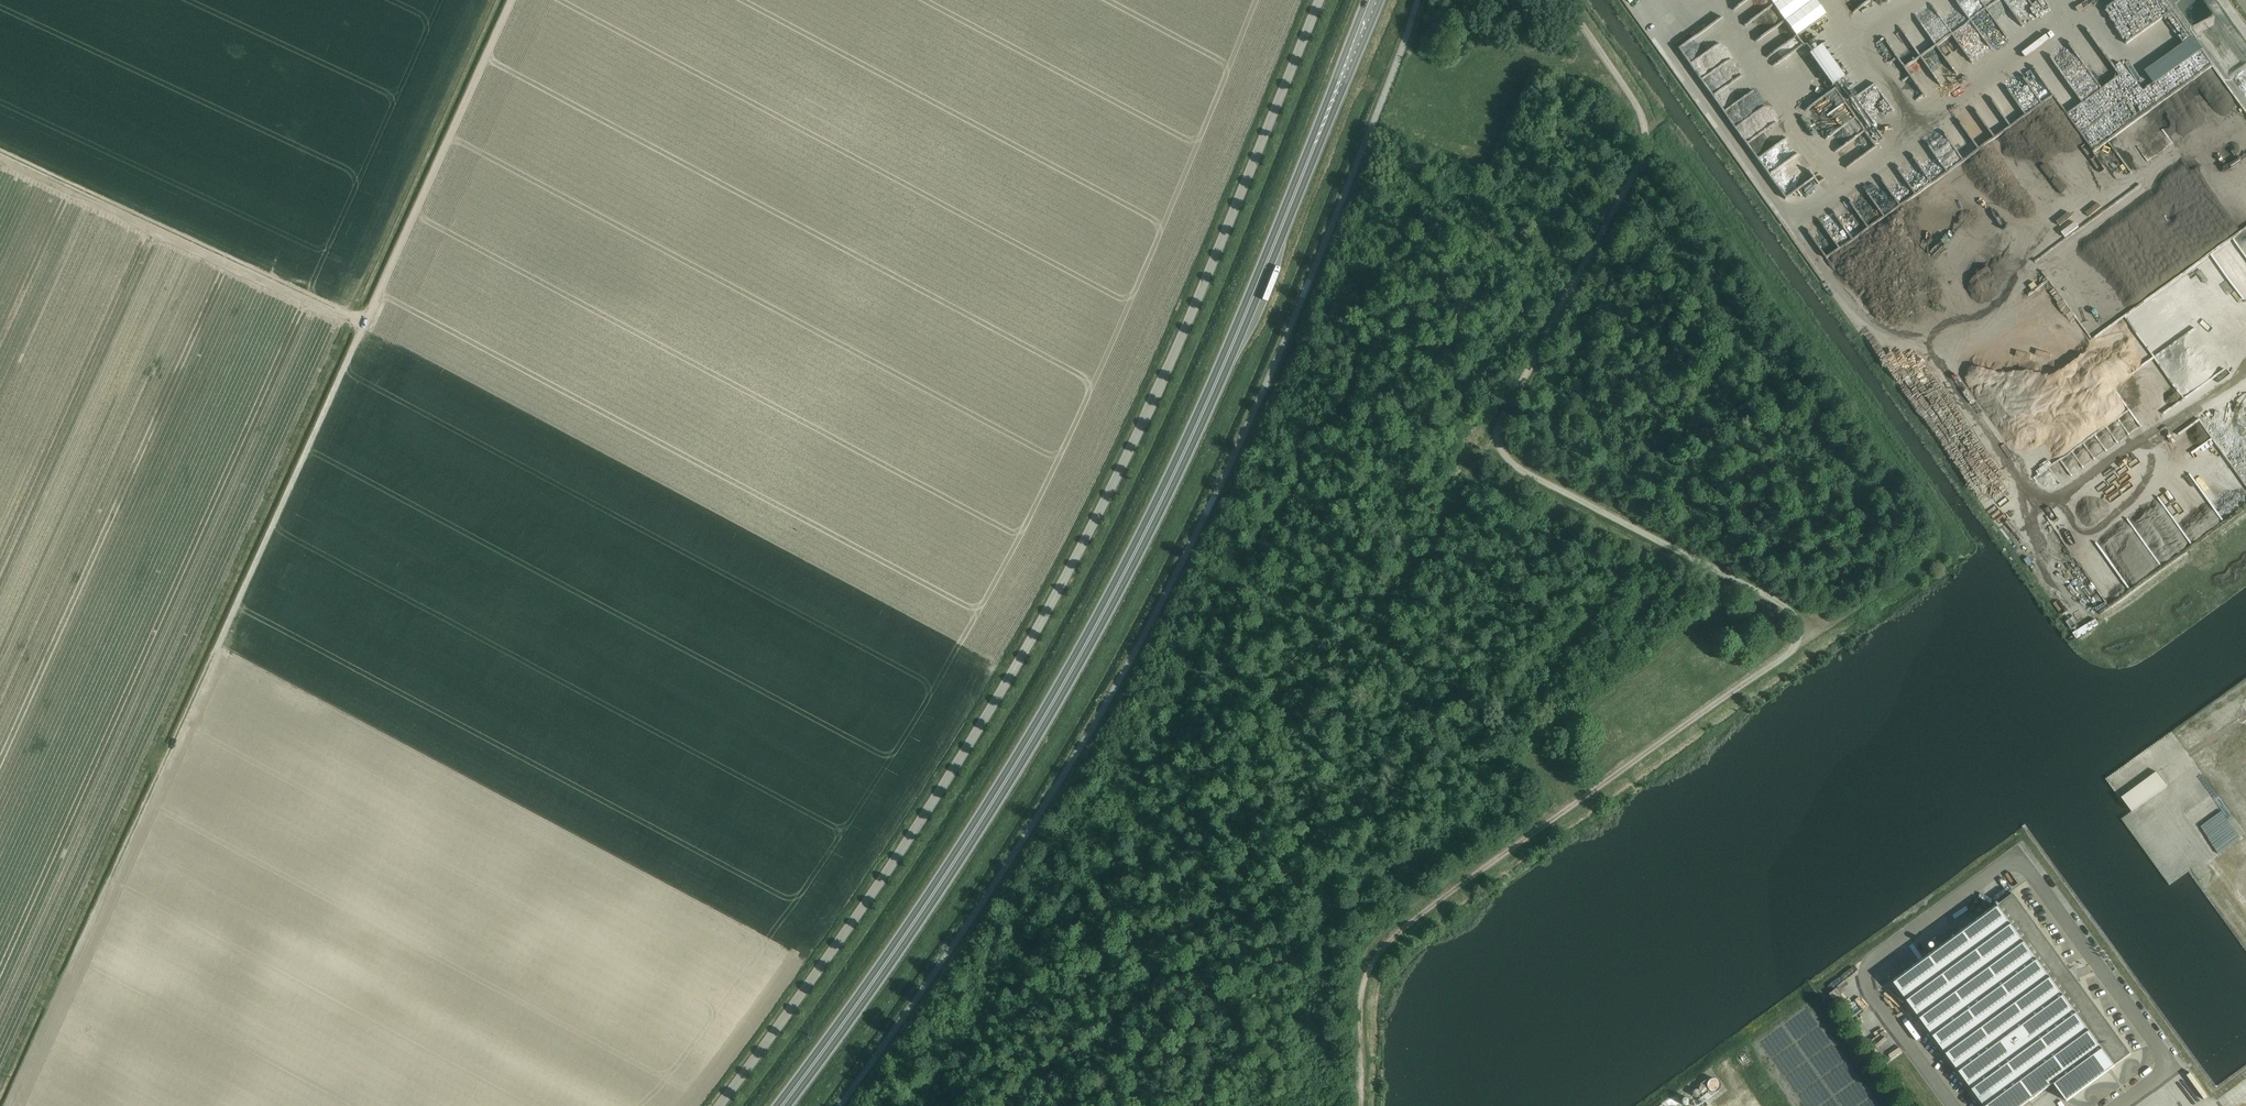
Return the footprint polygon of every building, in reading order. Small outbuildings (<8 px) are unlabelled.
[(1660,4),(1653,7),(1658,21),(1665,19),(1660,4)] [(2227,272),(2237,268),(2233,257),(2223,261),(2227,272)] [(2120,347),(2137,337),(2131,326),(2114,336),(2120,347)] [(2083,392),(2088,389),(2080,377),(2076,380),(2083,392)] [(2055,597),(2051,602),(2057,608),(2061,603),(2055,597)] [(2135,810),(2134,810),(2169,784),(2159,770),(2124,796),(2134,810),(2135,810)] [(1894,982),(1984,1105),(2023,1105),(2054,1083),(2067,1101),(2115,1066),(2131,1054),(2077,980),(2073,968),(2069,969),(2014,894),(1894,982)]
